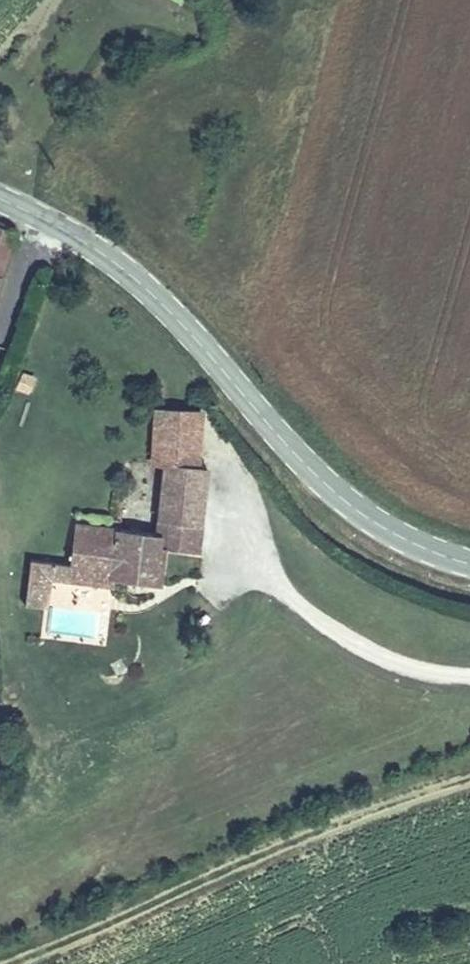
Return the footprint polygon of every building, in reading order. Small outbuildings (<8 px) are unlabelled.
[(14,231),(0,225),(0,272),(14,231)] [(31,393),(35,376),(21,373),(17,390),(31,393)] [(147,457),(156,458),(193,462),(198,410),(151,406),(147,457)] [(149,528),(126,526),(121,577),(163,581),(166,545),(200,548),(208,463),(193,462),(156,458),(149,528)] [(121,577),(126,526),(67,521),(63,563),(114,568),(113,577),(121,577)] [(46,579),(48,562),(25,560),(24,577),(46,579)] [(114,568),(63,563),(48,562),(46,579),(113,585),(113,577),(114,568)] [(44,610),(46,579),(24,577),(21,608),(44,610)]
